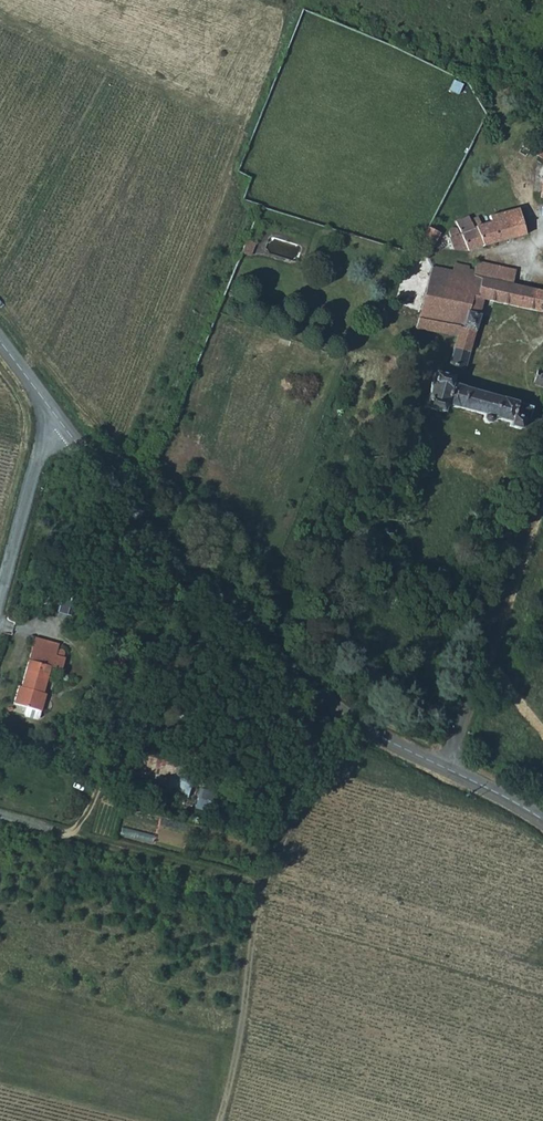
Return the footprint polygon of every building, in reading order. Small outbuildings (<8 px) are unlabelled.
[(527,139),(523,145),(542,157),(542,148),(527,139)] [(525,232),(517,207),(490,214),(492,219),(483,222),(480,214),(470,217),(469,215),(457,219),(461,231),(450,236),(454,247),(469,248),(484,243),(484,244),(525,232)] [(429,224),(415,251),(428,255),(441,230),(429,224)] [(469,265),(469,264),(455,260),(453,268),(484,275),(484,274),(512,284),(515,270),(477,259),(475,267),(469,265)] [(484,275),(453,268),(433,263),(418,324),(456,333),(459,323),(462,324),(466,308),(469,309),(473,294),(479,295),(484,275)] [(479,295),(484,297),(542,310),(542,292),(512,284),(484,274),(484,275),(479,295)] [(473,294),(469,309),(480,311),(484,297),(479,295),(473,294)] [(449,362),(466,366),(480,311),(469,309),(466,308),(462,324),(459,323),(456,333),(449,362)] [(539,364),(533,383),(542,386),(542,365),(539,364)] [(522,416),(528,417),(532,404),(518,400),(518,399),(451,381),(453,375),(435,370),(425,404),(443,409),(446,400),(507,417),(506,421),(519,425),(522,416)] [(534,417),(529,432),(542,436),(542,420),(534,417)] [(34,646),(33,649),(64,665),(67,655),(65,654),(64,649),(61,646),(56,647),(52,651),(34,646)] [(21,683),(16,700),(44,707),(47,693),(44,693),(52,664),(64,667),(64,665),(33,649),(24,684),(21,683)] [(185,797),(189,783),(168,777),(172,765),(138,755),(130,782),(185,797)] [(197,790),(195,809),(209,810),(211,791),(197,790)]
